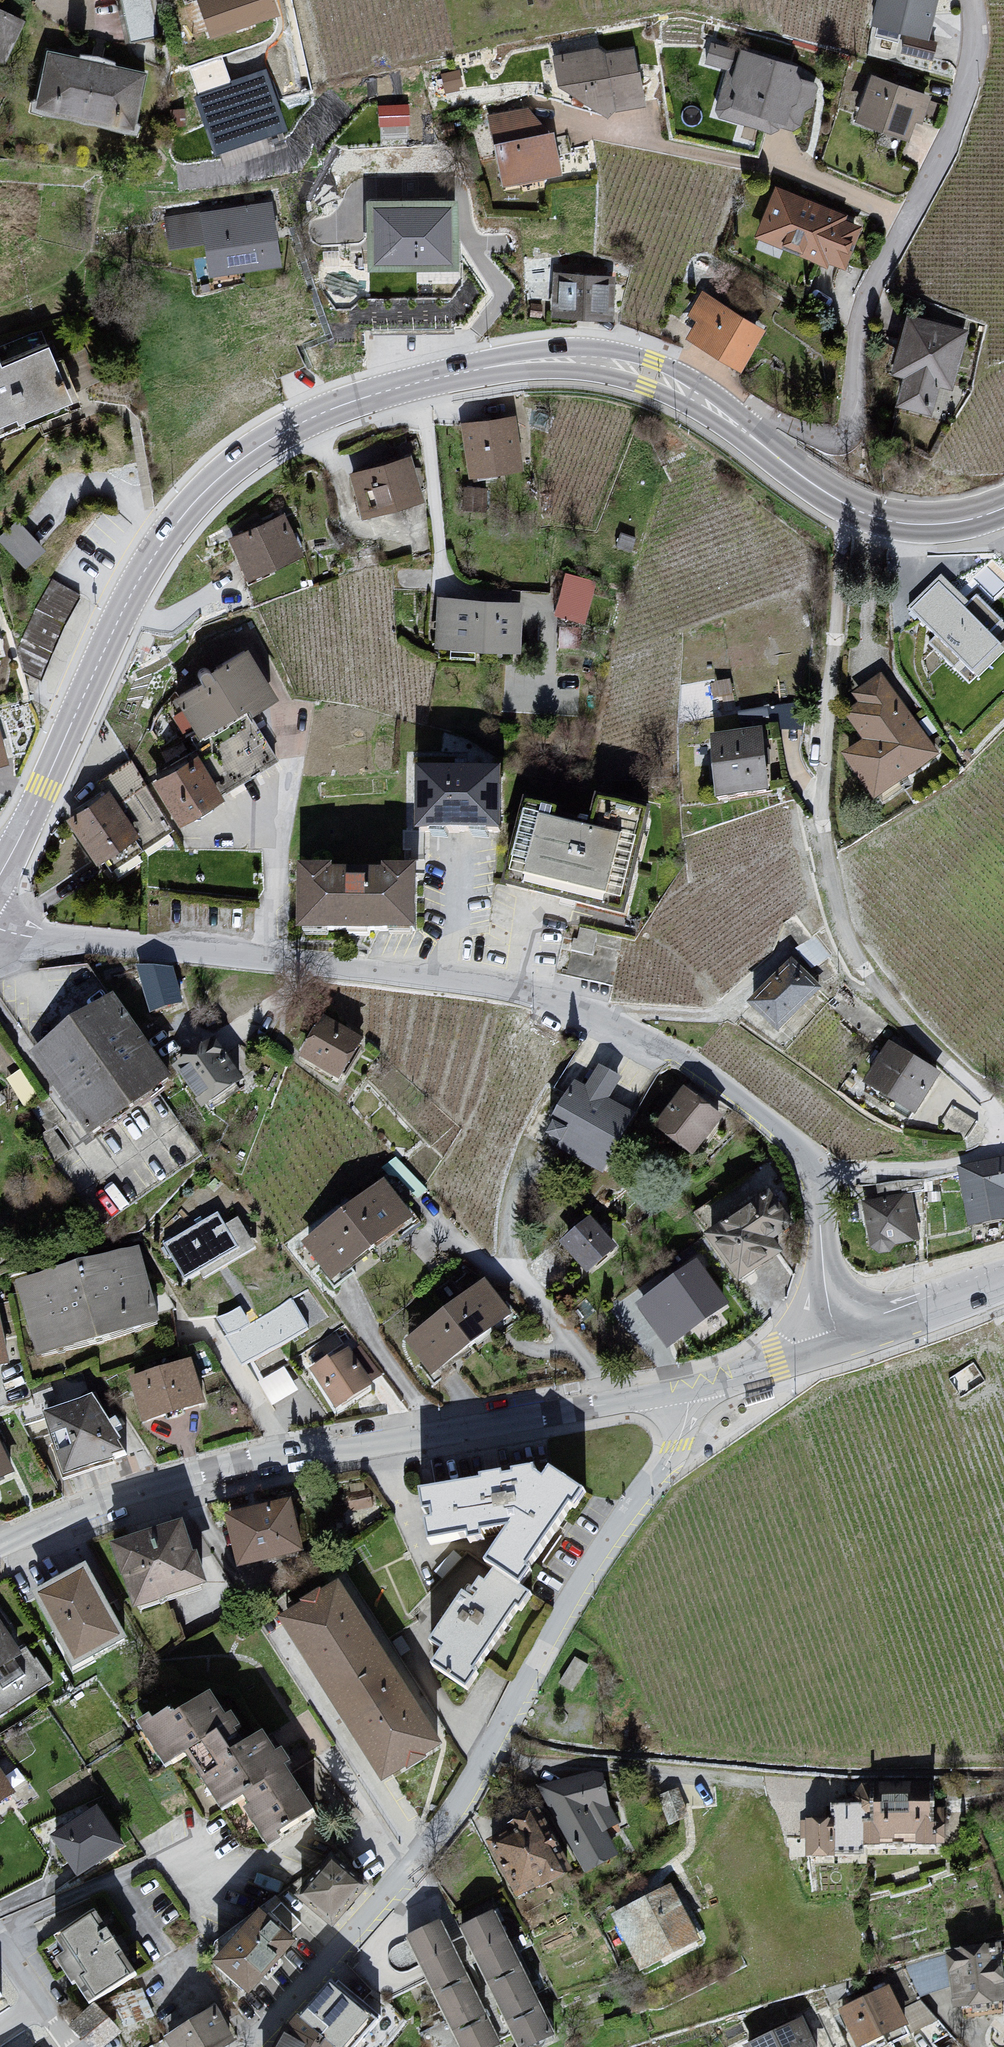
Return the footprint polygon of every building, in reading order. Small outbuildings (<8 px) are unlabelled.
[(1,0),(0,0),(0,56),(15,63),(37,17),(1,0)] [(202,30),(287,13),(284,0),(196,0),(202,30)] [(873,31),(931,45),(941,0),(880,0),(873,31)] [(154,67),(43,49),(33,107),(145,125),(154,67)] [(599,53),(551,62),(554,72),(551,84),(585,106),(607,119),(645,112),(633,55),(604,57),(599,53)] [(812,85),(742,54),(733,91),(738,99),(735,105),(736,112),(795,132),(812,85)] [(265,73),(197,98),(212,136),(279,110),(265,73)] [(931,99),(872,78),(856,124),(910,144),(931,99)] [(411,122),(410,101),(380,102),(381,123),(411,122)] [(530,114),(487,119),(506,191),(565,181),(558,141),(530,114)] [(863,225),(776,190),(759,238),(845,273),(863,225)] [(462,206),(366,205),(374,275),(469,277),(462,206)] [(206,253),(213,284),(286,274),(274,207),(164,223),(169,259),(206,253)] [(613,325),(612,284),(556,278),(556,323),(613,325)] [(765,333),(698,295),(687,319),(695,326),(686,339),(741,374),(765,333)] [(971,337),(912,318),(896,381),(910,386),(902,412),(941,423),(948,393),(959,396),(971,337)] [(0,363),(0,434),(23,426),(29,435),(89,413),(50,351),(5,369),(1,362),(0,363)] [(519,422),(463,428),(470,484),(522,475),(519,422)] [(411,463),(351,479),(365,523),(424,507),(411,463)] [(286,518),(231,545),(250,587),(304,561),(286,518)] [(556,612),(589,617),(596,575),(563,570),(556,612)] [(909,608),(977,675),(1003,648),(1003,645),(991,632),(1002,622),(976,596),(967,606),(939,578),(909,608)] [(524,606),(437,600),(436,652),(521,659),(524,606)] [(249,653),(173,698),(202,740),(280,702),(249,653)] [(946,763),(885,681),(859,701),(867,712),(850,721),(872,751),(852,765),(888,809),(946,763)] [(10,767),(0,730),(0,769),(10,767)] [(765,735),(715,746),(721,807),(775,797),(765,735)] [(198,758),(151,785),(181,829),(224,803),(198,758)] [(514,778),(428,777),(431,844),(517,844),(514,778)] [(108,794),(66,823),(96,866),(140,840),(108,794)] [(642,854),(561,833),(543,897),(628,918),(642,854)] [(433,879),(309,877),(313,942),(433,943),(433,879)] [(150,1007),(185,1000),(176,958),(142,965),(150,1007)] [(827,992),(798,964),(753,1008),(789,1034),(827,992)] [(36,1058),(97,1137),(182,1081),(119,999),(36,1058)] [(302,1058),(346,1079),(370,1043),(328,1019),(302,1058)] [(254,1086),(223,1045),(184,1076),(211,1112),(254,1086)] [(945,1076),(892,1047),(870,1089),(923,1119),(945,1076)] [(549,1144),(611,1179),(642,1118),(615,1104),(626,1083),(600,1068),(590,1089),(582,1083),(549,1144)] [(659,1133),(698,1161),(727,1120),(688,1094),(659,1133)] [(963,1167),(976,1229),(1003,1225),(1003,1160),(963,1167)] [(391,1183),(307,1247),(339,1283),(421,1221),(391,1183)] [(911,1195),(862,1203),(877,1255),(921,1245),(911,1195)] [(765,1198),(710,1235),(746,1286),(799,1251),(765,1198)] [(221,1216),(166,1247),(190,1283),(205,1274),(210,1282),(263,1251),(242,1219),(228,1227),(221,1216)] [(594,1223),(562,1246),(591,1275),(619,1251),(594,1223)] [(19,1281),(40,1353),(161,1318),(141,1247),(19,1281)] [(705,1257),(638,1294),(665,1342),(732,1305),(705,1257)] [(491,1283),(409,1345),(435,1381),(519,1320),(491,1283)] [(0,1302),(0,1371),(18,1367),(1,1302),(0,1302)] [(269,1315),(275,1328),(277,1327),(281,1333),(264,1342),(267,1347),(309,1327),(297,1302),(269,1315)] [(336,1405),(384,1379),(361,1337),(313,1364),(336,1405)] [(195,1363),(133,1380),(143,1420),(148,1420),(151,1425),(211,1407),(195,1363)] [(98,1400),(46,1415),(70,1477),(131,1452),(98,1400)] [(16,1475),(0,1444),(0,1483),(16,1475)] [(492,1481),(422,1496),(428,1548),(520,1530),(497,1569),(534,1585),(543,1575),(538,1567),(581,1504),(588,1507),(597,1492),(563,1470),(556,1479),(548,1470),(527,1472),(524,1476),(516,1477),(514,1472),(492,1477),(492,1481)] [(296,1502),(229,1517),(241,1573),(309,1555),(296,1502)] [(115,1543),(136,1607),(205,1584),(184,1520),(115,1543)] [(37,1596),(80,1670),(135,1643),(92,1567),(37,1596)] [(438,1657),(430,1672),(472,1695),(486,1678),(482,1672),(523,1612),(532,1609),(537,1596),(506,1576),(496,1584),(488,1582),(478,1597),(484,1601),(480,1604),(470,1595),(429,1646),(438,1657)] [(346,1587),(282,1627),(391,1787),(449,1750),(346,1587)] [(23,1659),(0,1621),(0,1674),(23,1659)] [(161,1719),(141,1727),(168,1771),(213,1748),(231,1772),(213,1782),(231,1813),(255,1800),(260,1808),(252,1815),(276,1853),(292,1844),(286,1824),(295,1820),(304,1827),(322,1816),(291,1772),(297,1764),(290,1754),(283,1757),(270,1739),(244,1754),(238,1746),(249,1732),(240,1719),(234,1718),(221,1697),(184,1721),(176,1716),(165,1724),(161,1719)] [(19,1800),(0,1769),(0,1811),(19,1800)] [(621,1806),(609,1776),(544,1787),(584,1872),(616,1862),(596,1810),(621,1806)] [(832,1818),(809,1818),(809,1854),(862,1854),(862,1843),(943,1842),(943,1808),(934,1809),(934,1784),(872,1784),(872,1804),(832,1804),(832,1818)] [(102,1811),(53,1842),(80,1882),(125,1850),(102,1811)] [(547,1816),(503,1848),(533,1903),(584,1877),(547,1816)] [(337,1866),(308,1899),(341,1927),(371,1892),(337,1866)] [(676,1887),(611,1919),(650,1978),(710,1946),(676,1887)] [(461,1926),(466,1936),(520,2046),(527,2046),(555,2033),(495,1910),(461,1926)] [(268,1919),(219,1969),(259,1999),(302,1947),(268,1919)] [(407,1937),(460,2046),(496,2046),(501,2045),(499,2040),(452,1943),(441,1921),(407,1937)] [(103,1922),(69,1940),(94,1979),(89,1984),(101,2006),(142,1987),(103,1922)] [(466,1936),(452,1943),(499,2040),(511,2034),(466,1936)] [(952,1954),(956,2007),(1003,2005),(1003,1952),(952,1954)] [(334,1979),(300,2018),(333,2046),(357,2046),(381,2018),(334,1979)] [(910,2027),(892,1991),(842,2012),(855,2046),(871,2046),(910,2027)] [(84,2046),(109,2046),(122,2035),(96,2009),(68,2031),(84,2046)] [(168,2041),(172,2046),(237,2046),(241,2044),(218,2011),(168,2041)] [(281,2046),(333,2046),(300,2018),(281,2046)] [(753,2046),(819,2046),(806,2023),(753,2046)]
